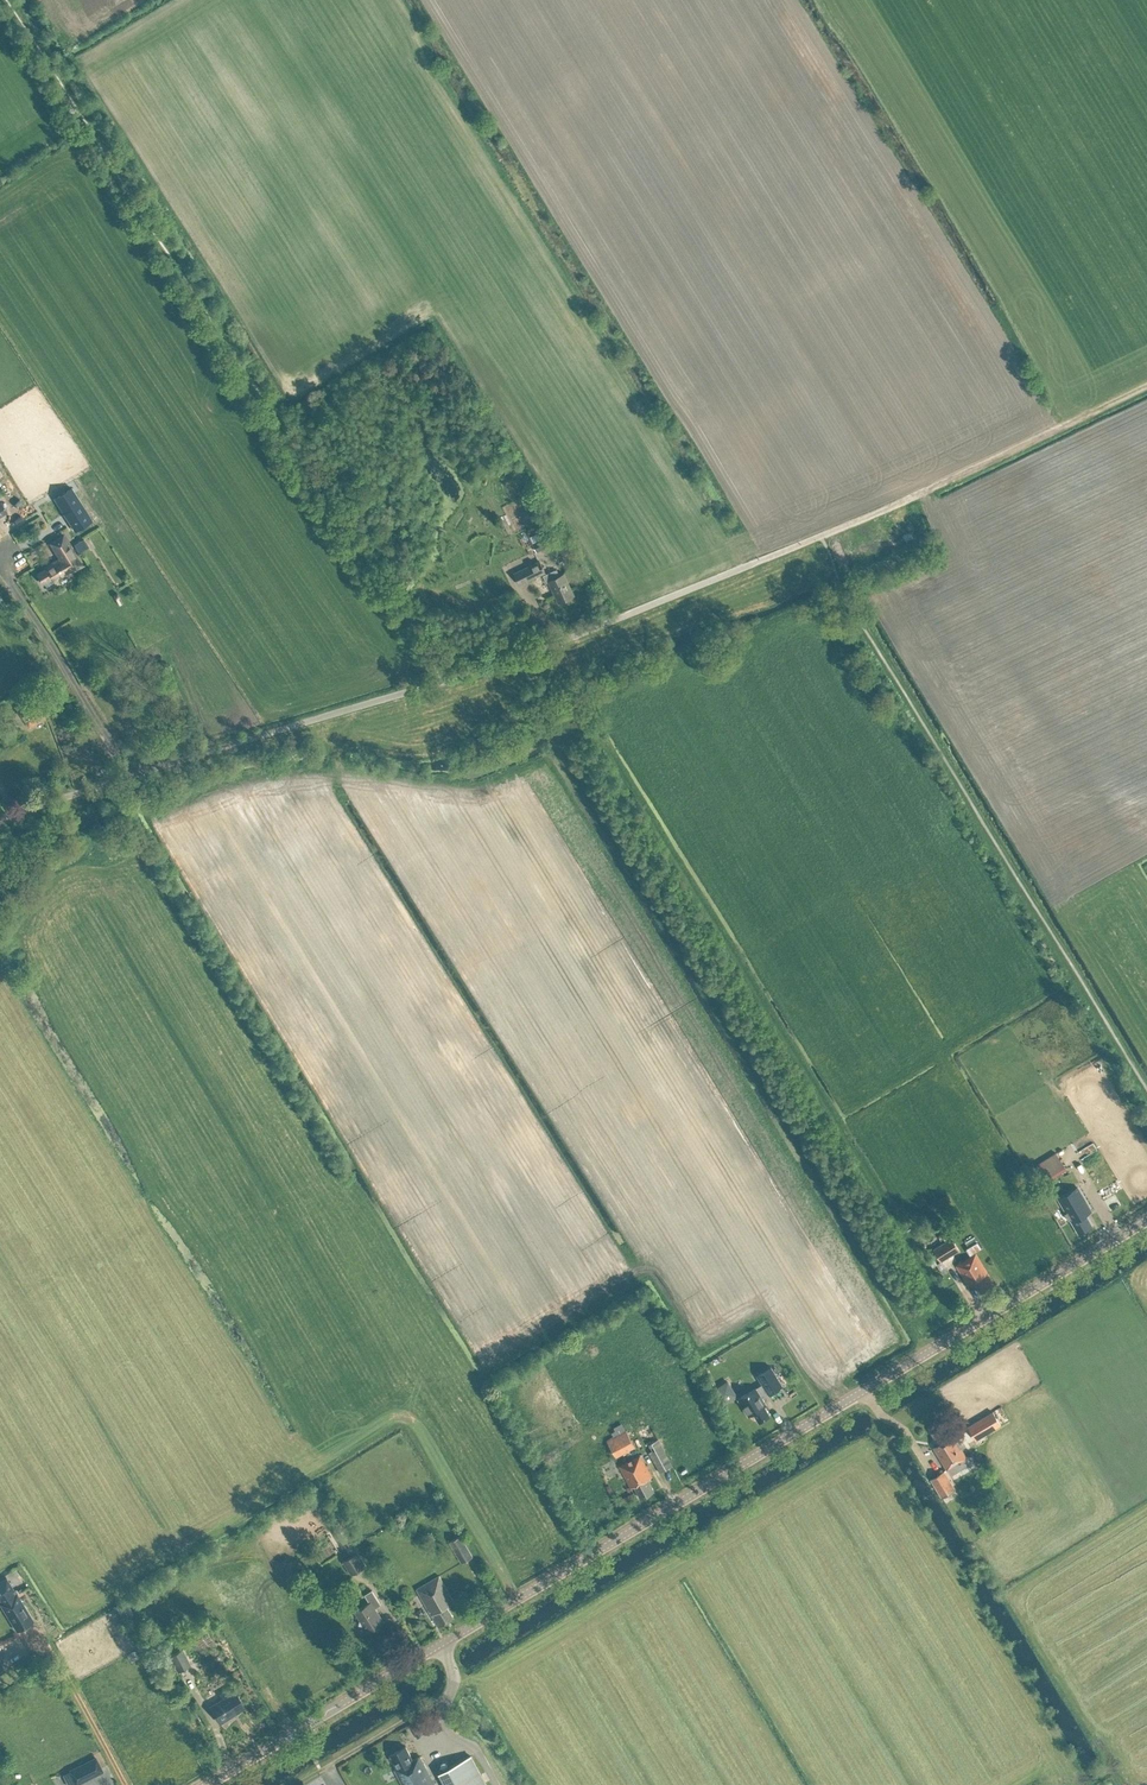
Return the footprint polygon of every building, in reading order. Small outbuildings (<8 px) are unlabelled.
[(74,531),(92,519),(71,486),(53,497),(74,531)] [(537,551),(553,544),(545,529),(530,535),(537,551)] [(55,581),(81,565),(62,533),(48,541),(58,558),(48,564),(49,566),(36,573),(42,583),(52,576),(55,581)] [(520,584),(546,572),(540,559),(515,572),(520,584)] [(558,576),(554,569),(543,575),(546,581),(549,580),(559,602),(574,595),(563,573),(558,576)] [(1058,1145),(1061,1150),(1073,1168),(1084,1161),(1069,1138),(1058,1145)] [(1056,1151),(1038,1162),(1049,1180),(1067,1169),(1056,1151)] [(1061,1197),(1058,1199),(1078,1232),(1092,1224),(1085,1213),(1091,1210),(1077,1187),(1064,1195),(1062,1193),(1060,1194),(1061,1197)] [(959,1249),(952,1237),(932,1249),(939,1261),(959,1249)] [(980,1291),(994,1283),(975,1253),(956,1265),(968,1284),(974,1281),(980,1291)] [(753,1411),(759,1420),(770,1413),(764,1404),(766,1403),(761,1395),(767,1391),(768,1392),(782,1384),(770,1366),(757,1374),(762,1383),(756,1387),(756,1386),(738,1398),(748,1414),(753,1411)] [(713,1389),(712,1389),(722,1405),(737,1395),(727,1380),(713,1389)] [(993,1412),(967,1426),(975,1440),(1000,1425),(993,1412)] [(946,1468),(948,1467),(951,1473),(969,1463),(952,1434),(947,1437),(941,1426),(932,1431),(938,1443),(933,1446),(946,1468)] [(617,1456),(636,1445),(627,1429),(608,1438),(617,1456)] [(673,1464),(659,1438),(648,1443),(652,1450),(649,1451),(660,1471),(673,1464)] [(634,1485),(640,1497),(654,1490),(647,1478),(652,1476),(640,1454),(620,1465),(631,1487),(634,1485)] [(941,1496),(956,1487),(945,1469),(930,1477),(941,1496)] [(434,1507),(423,1513),(425,1518),(437,1512),(434,1507)] [(339,1515),(330,1518),(337,1536),(346,1532),(339,1515)] [(463,1561),(474,1555),(462,1534),(451,1540),(463,1561)] [(352,1574),(366,1565),(357,1551),(343,1559),(352,1574)] [(416,1587),(438,1625),(454,1617),(447,1605),(454,1601),(440,1574),(416,1587)] [(6,1576),(0,1580),(0,1598),(2,1601),(0,1602),(17,1628),(33,1618),(16,1592),(14,1594),(12,1589),(14,1588),(6,1576)] [(358,1623),(363,1624),(367,1631),(374,1627),(377,1628),(378,1624),(385,1620),(376,1606),(381,1603),(372,1589),(365,1593),(370,1601),(354,1610),(359,1619),(358,1623)] [(182,1647),(167,1655),(176,1672),(191,1664),(182,1647)] [(210,1705),(219,1721),(244,1706),(232,1687),(220,1694),(223,1698),(210,1705)] [(420,1755),(413,1759),(406,1745),(390,1753),(391,1755),(390,1756),(392,1761),(394,1760),(397,1766),(395,1768),(404,1784),(437,1784),(420,1755)] [(471,1754),(440,1771),(447,1784),(488,1784),(471,1754)] [(96,1776),(103,1772),(97,1759),(90,1763),(96,1776)] [(82,1783),(75,1770),(70,1772),(77,1784),(82,1783)]
